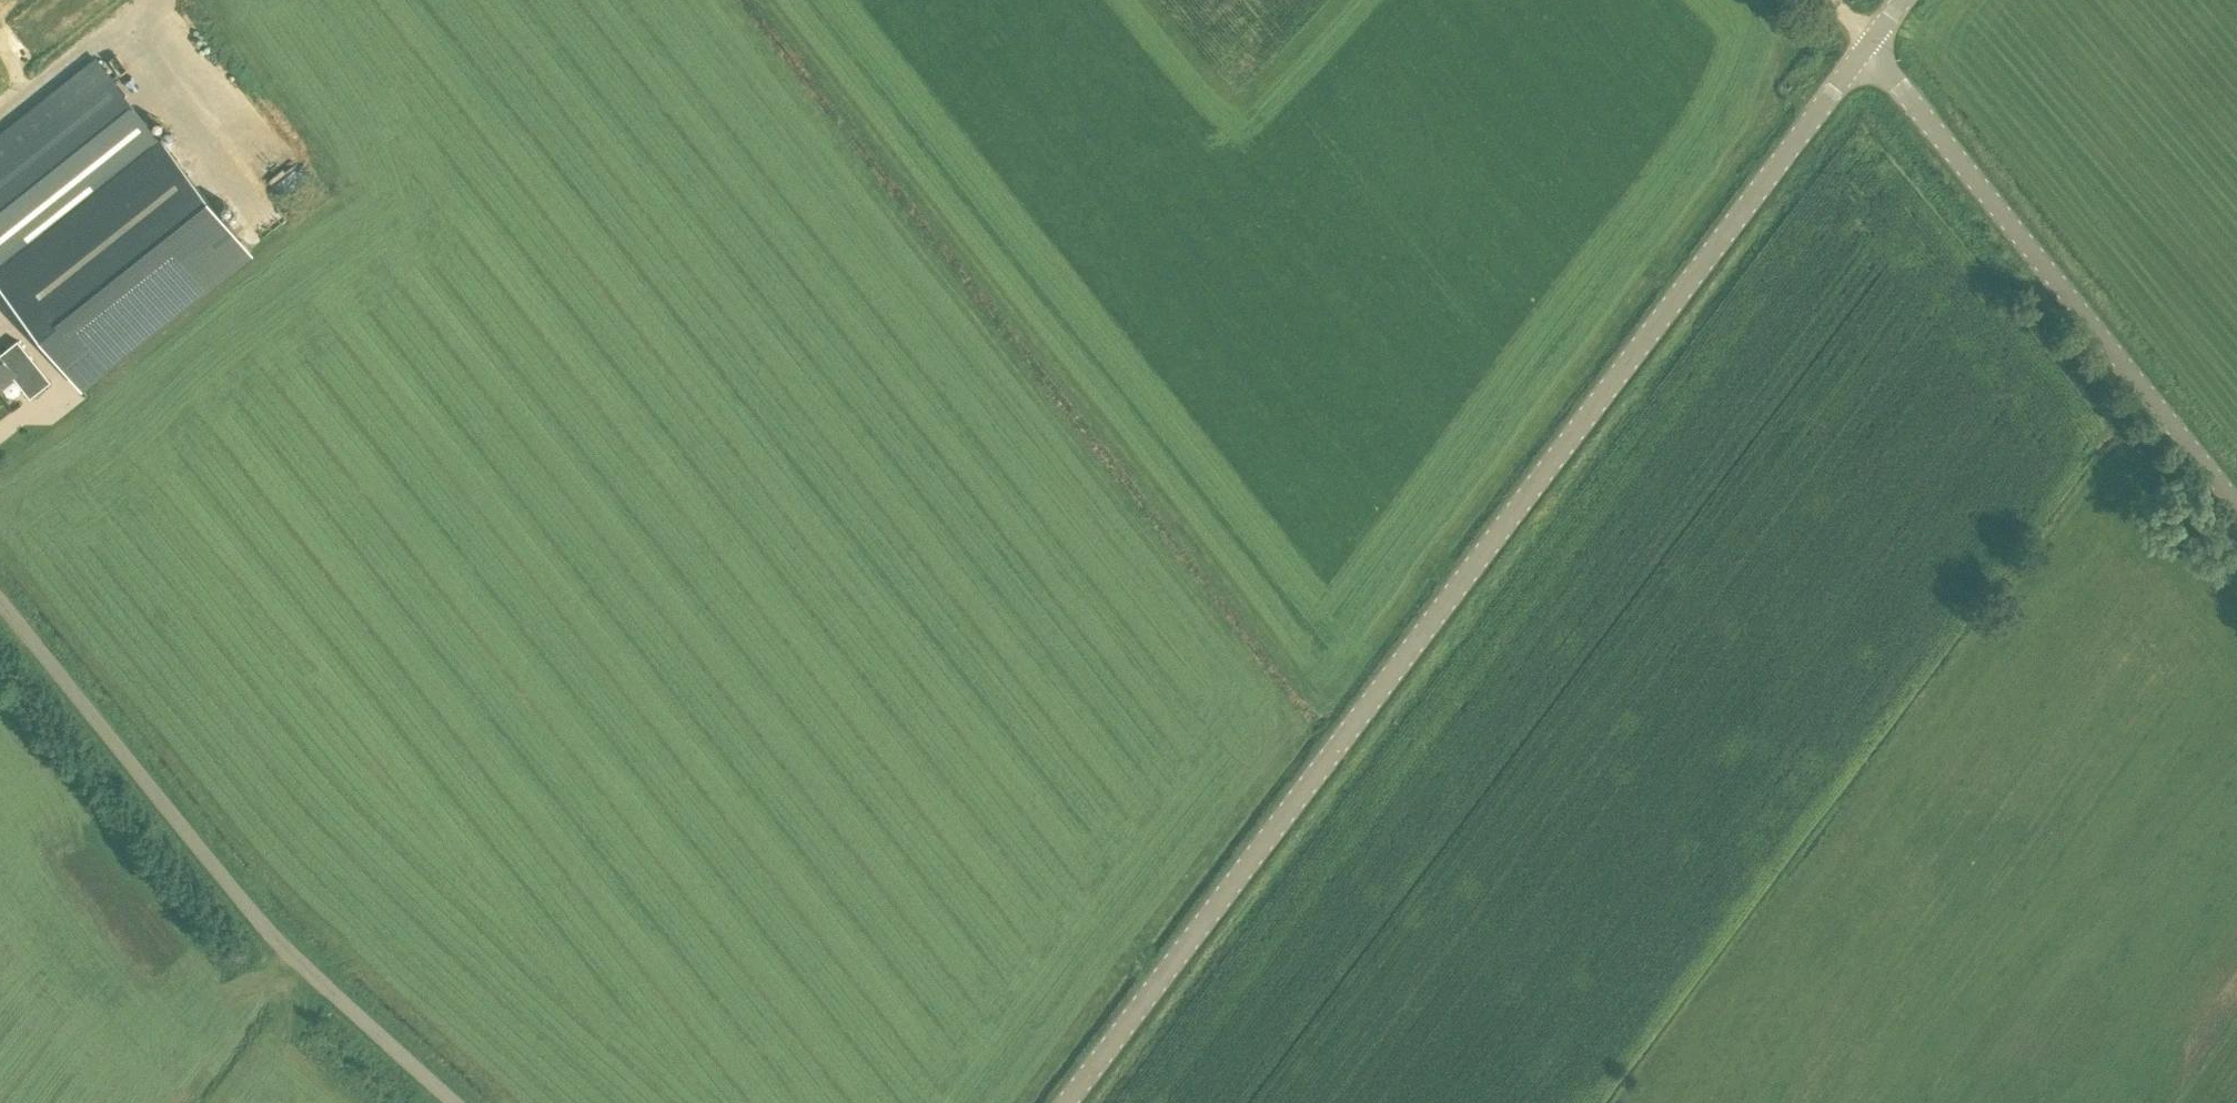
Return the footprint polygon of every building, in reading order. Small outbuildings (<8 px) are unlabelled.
[(80,385),(249,250),(96,57),(0,134),(0,286),(80,385)] [(269,161),(281,187),(310,174),(298,148),(269,161)] [(14,376),(31,397),(51,381),(18,339),(1,353),(0,352),(0,387),(14,376)]
